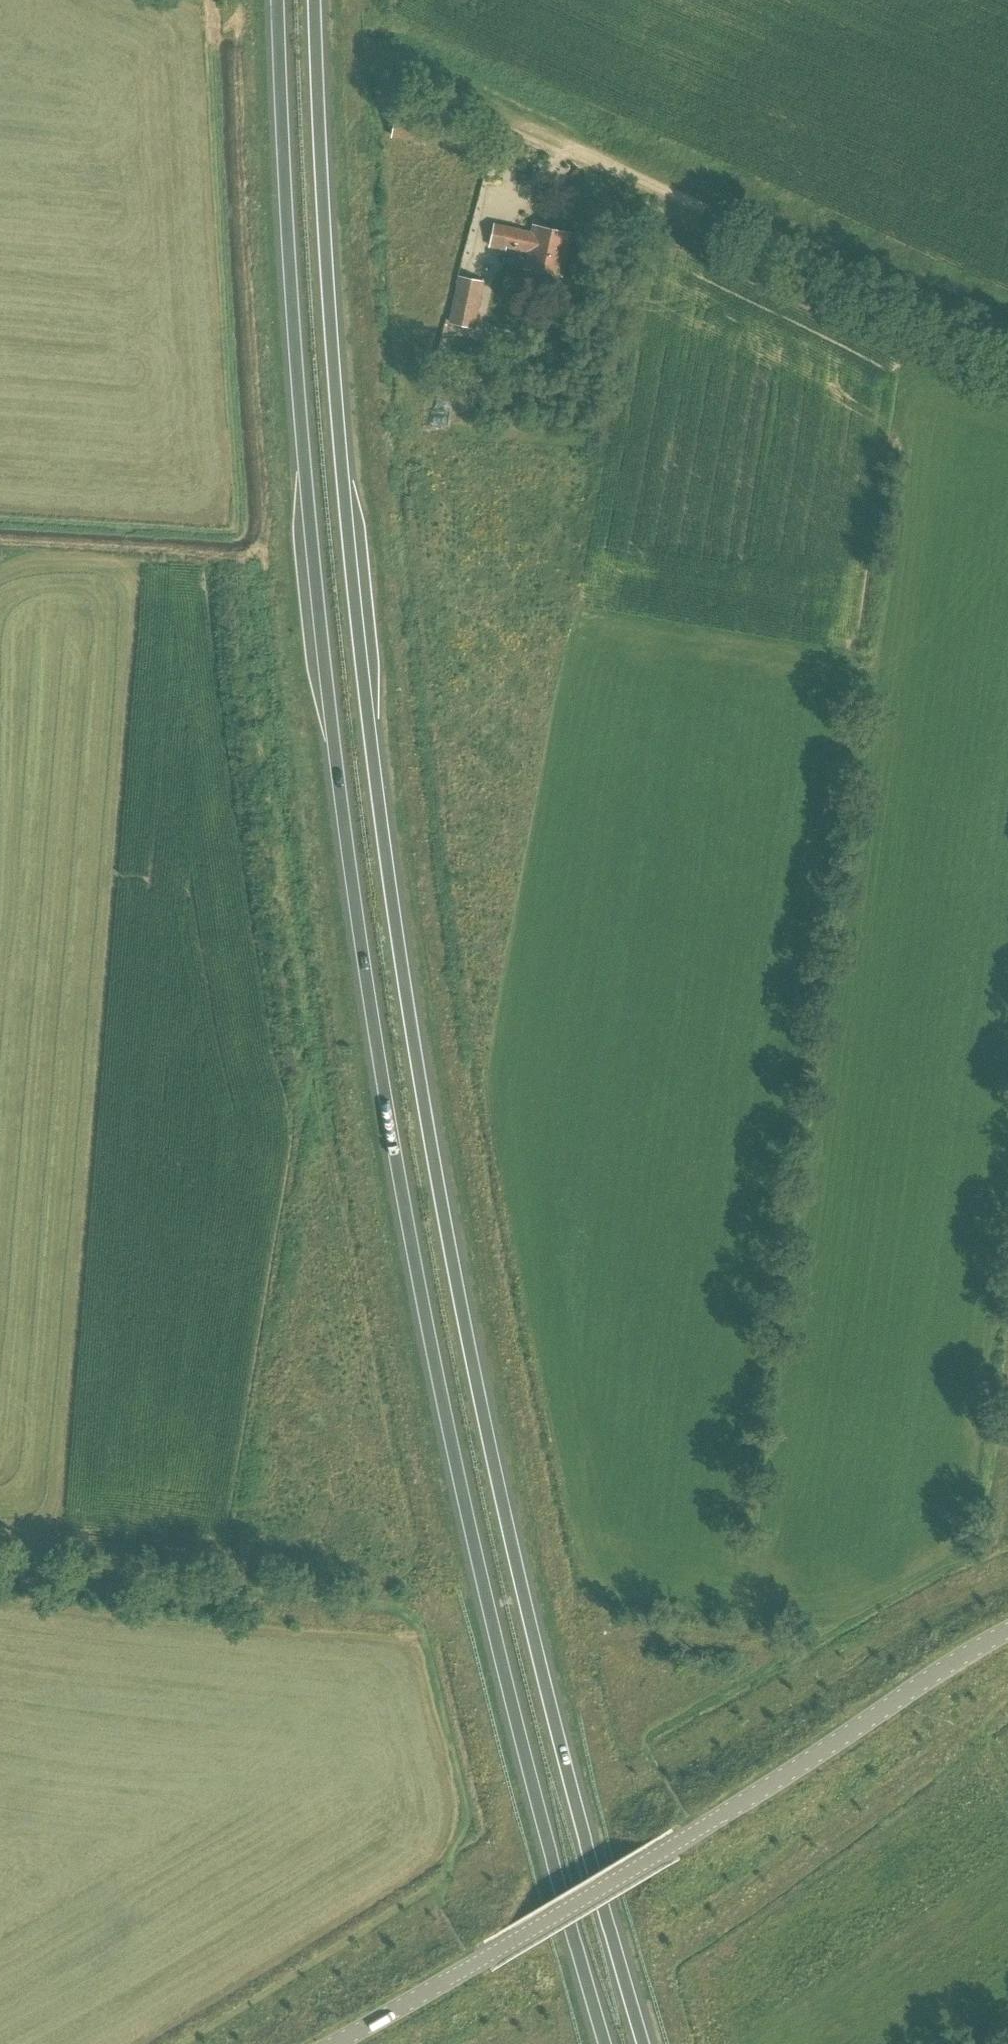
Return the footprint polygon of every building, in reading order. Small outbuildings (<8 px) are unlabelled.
[(534,231),(494,223),(489,247),(506,250),(507,248),(529,253),(526,268),(561,276),(570,232),(535,225),(534,231)] [(475,329),(485,281),(459,275),(449,324),(475,329)]
